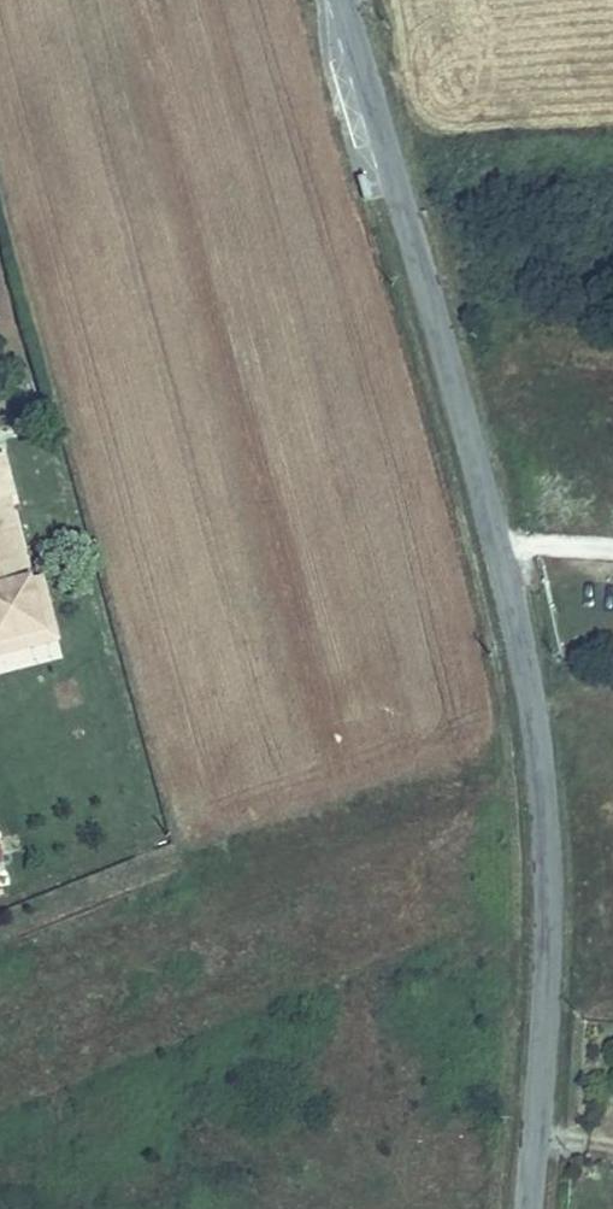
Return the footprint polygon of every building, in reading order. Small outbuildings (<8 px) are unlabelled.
[(8,480),(2,455),(0,455),(0,482),(8,480)] [(8,498),(13,497),(8,480),(0,482),(0,500),(8,498)] [(41,630),(28,580),(8,498),(0,500),(0,640),(41,630)] [(55,639),(40,577),(28,580),(41,630),(0,640),(0,653),(55,639)]
